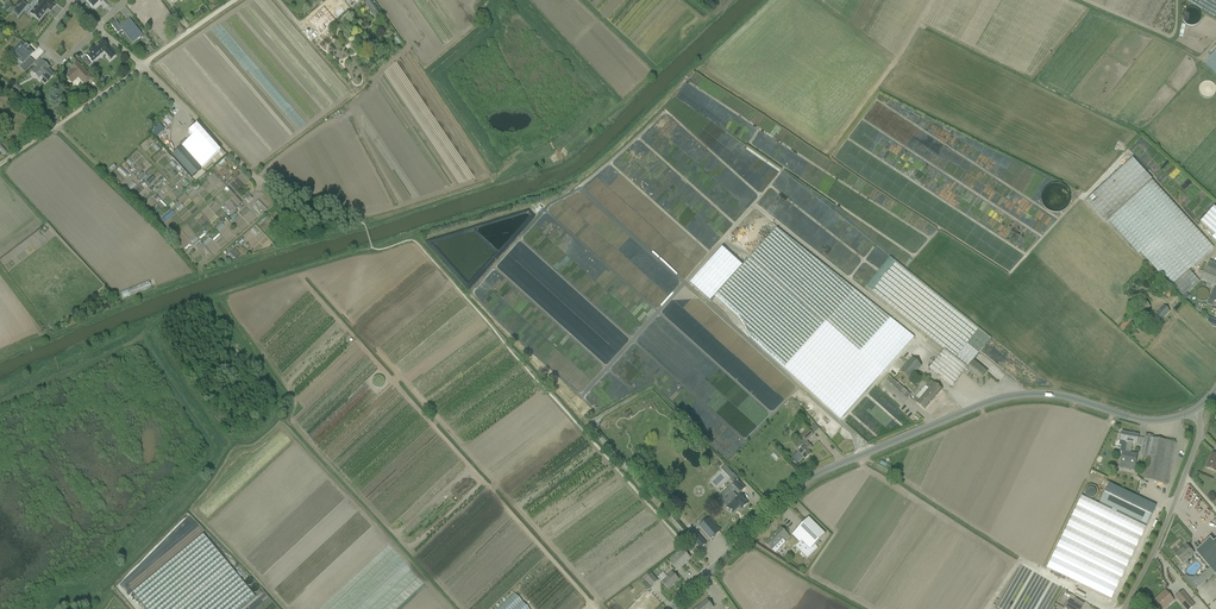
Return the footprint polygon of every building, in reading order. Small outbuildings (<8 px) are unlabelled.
[(39,3),(30,13),(39,20),(45,12),(44,11),(47,9),(51,12),(55,6),(52,4),(52,3),(47,0),(36,0),(39,3)] [(169,12),(159,0),(157,0),(155,2),(154,0),(152,0),(138,12),(145,21),(158,11),(163,16),(169,12)] [(1184,0),(1215,19),(1215,0),(1184,0)] [(26,2),(22,7),(27,11),(31,5),(26,2)] [(374,12),(377,17),(381,15),(372,2),(367,5),(372,13),(374,12)] [(8,4),(3,8),(7,12),(11,9),(8,4)] [(345,9),(342,5),(337,8),(341,13),(345,9)] [(328,26),(334,22),(321,7),(314,13),(315,14),(308,20),(319,33),(324,29),(321,25),(325,22),(328,26)] [(174,11),(171,13),(176,20),(179,17),(174,11)] [(135,36),(138,40),(142,36),(130,20),(120,28),(115,23),(111,26),(118,34),(124,29),(131,39),(135,36)] [(318,42),(326,35),(324,32),(316,40),(318,42)] [(109,60),(114,56),(101,41),(94,48),(93,47),(87,52),(88,53),(84,56),(91,64),(103,53),(109,60)] [(330,41),(325,44),(332,52),(336,48),(330,41)] [(21,42),(10,53),(22,64),(32,53),(27,48),(28,48),(26,46),(26,47),(21,42)] [(1215,75),(1215,51),(1204,64),(1215,75)] [(44,78),(41,81),(45,85),(54,75),(48,69),(49,68),(42,61),(32,72),(38,79),(41,76),(44,78)] [(345,61),(338,67),(341,71),(349,65),(345,61)] [(71,70),(65,75),(72,83),(77,78),(78,78),(85,85),(92,79),(77,63),(73,67),(75,68),(72,71),(71,70)] [(344,129),(352,124),(348,119),(341,124),(344,129)] [(181,146),(172,155),(192,177),(201,169),(181,146)] [(1105,222),(1107,220),(1138,255),(1140,253),(1163,278),(1165,277),(1183,296),(1199,281),(1189,270),(1213,247),(1151,180),(1133,158),(1086,201),(1105,222)] [(175,179),(177,182),(178,181),(179,183),(184,179),(180,172),(177,175),(178,176),(175,179)] [(217,183),(221,180),(216,174),(212,177),(217,183)] [(231,177),(226,182),(229,186),(235,180),(231,177)] [(239,194),(244,190),(241,186),(235,190),(239,194)] [(147,198),(153,193),(150,190),(144,194),(147,198)] [(266,210),(265,208),(262,205),(258,201),(254,205),(255,206),(253,208),(260,215),(266,210)] [(181,213),(186,209),(182,205),(177,209),(181,213)] [(1214,207),(1200,222),(1215,235),(1211,239),(1215,243),(1215,209),(1214,207)] [(925,215),(902,209),(899,221),(921,227),(925,215)] [(222,233),(227,228),(223,224),(218,229),(222,233)] [(722,247),(690,284),(710,302),(715,296),(738,317),(750,337),(784,367),(840,419),(882,372),(914,337),(860,294),(776,228),(742,266),(740,264),(737,261),(722,247)] [(250,244),(255,239),(252,235),(247,240),(250,244)] [(192,241),(195,245),(201,241),(198,236),(192,241)] [(213,239),(206,243),(209,248),(216,243),(213,239)] [(973,361),(979,353),(991,338),(890,257),(866,287),(944,350),(930,368),(952,386),(966,369),(980,381),(987,372),(973,361)] [(1215,301),(1215,264),(1209,261),(1200,280),(1206,283),(1205,286),(1213,289),(1209,298),(1207,304),(1212,306),(1215,301)] [(676,278),(670,285),(673,289),(680,282),(676,278)] [(1173,293),(1169,290),(1165,295),(1168,298),(1173,293)] [(1170,297),(1173,300),(1170,303),(1173,306),(1181,298),(1175,292),(1170,297)] [(682,307),(690,299),(685,294),(677,301),(682,307)] [(1144,314),(1150,307),(1145,302),(1139,309),(1144,314)] [(1149,322),(1150,324),(1155,328),(1169,312),(1163,306),(1153,317),(1151,315),(1146,320),(1149,322)] [(1132,320),(1128,316),(1118,328),(1122,331),(1132,320)] [(1206,318),(1205,319),(1212,326),(1213,327),(1215,320),(1207,316),(1206,318)] [(1138,324),(1135,328),(1139,332),(1143,328),(1138,324)] [(921,347),(900,371),(909,380),(921,366),(918,363),(927,353),(921,347)] [(930,380),(921,390),(933,400),(942,390),(938,386),(930,380)] [(921,390),(913,400),(924,410),(933,400),(921,390)] [(804,420),(807,417),(804,414),(799,420),(805,426),(807,423),(804,420)] [(817,435),(822,430),(817,424),(812,429),(817,435)] [(808,429),(801,436),(803,439),(806,441),(813,435),(808,429)] [(1121,432),(1120,441),(1126,442),(1124,452),(1122,452),(1120,463),(1128,464),(1135,465),(1137,455),(1130,454),(1132,443),(1137,444),(1138,436),(1127,434),(1121,432)] [(1145,437),(1141,456),(1148,457),(1144,480),(1165,484),(1173,442),(1166,441),(1152,438),(1152,437),(1153,437),(1153,436),(1146,434),(1145,437)] [(799,453),(791,460),(795,465),(803,458),(805,460),(811,454),(808,451),(812,448),(808,444),(806,441),(803,439),(799,443),(804,448),(799,453)] [(1213,454),(1209,463),(1208,463),(1206,468),(1211,470),(1215,472),(1215,471),(1215,455),(1213,454)] [(724,465),(721,468),(727,475),(731,479),(734,475),(731,472),(724,465)] [(731,479),(729,480),(733,483),(736,480),(737,480),(737,481),(738,479),(734,475),(731,479)] [(733,483),(732,484),(740,492),(745,488),(737,481),(737,480),(736,480),(733,483)] [(1112,509),(1111,510),(1116,513),(1117,511),(1146,526),(1156,506),(1109,484),(1099,503),(1112,509)] [(734,493),(723,503),(727,507),(729,509),(733,514),(739,508),(741,510),(744,507),(747,504),(745,501),(746,501),(742,497),(740,495),(738,497),(734,493)] [(1061,537),(1051,558),(1116,589),(1126,569),(1146,527),(1116,513),(1111,510),(1081,496),(1061,537)] [(808,518),(792,535),(800,542),(795,547),(807,559),(818,548),(815,545),(825,534),(808,518)] [(699,527),(707,535),(711,540),(720,532),(708,519),(699,527)] [(781,528),(765,544),(772,550),(775,554),(786,543),(785,542),(790,537),(781,528)] [(689,535),(701,548),(706,544),(694,530),(689,535)] [(203,534),(133,593),(147,608),(240,608),(255,597),(203,534)] [(1195,551),(1199,556),(1209,568),(1215,574),(1215,575),(1215,540),(1212,544),(1209,540),(1195,551)] [(1193,554),(1191,550),(1187,546),(1180,551),(1179,551),(1174,555),(1182,564),(1193,554)] [(677,570),(690,558),(683,550),(670,563),(677,570)] [(1186,575),(1184,577),(1190,584),(1193,581),(1198,587),(1212,575),(1207,570),(1198,578),(1196,576),(1194,577),(1188,577),(1186,575)] [(662,583),(664,585),(668,589),(672,586),(672,585),(674,583),(674,584),(679,580),(674,575),(672,573),(668,577),(663,572),(658,578),(662,583)] [(651,574),(645,580),(651,587),(657,581),(651,574)] [(1169,595),(1165,591),(1160,595),(1161,596),(1154,602),(1160,608),(1164,608),(1173,601),(1169,595)] [(1185,608),(1190,608),(1194,605),(1182,591),(1175,597),(1185,608)] [(518,595),(502,608),(530,608),(518,595)] [(696,608),(711,608),(713,608),(711,605),(707,600),(696,608)] [(1065,608),(1066,608),(1081,608),(1082,608),(1069,600),(1065,608)]
